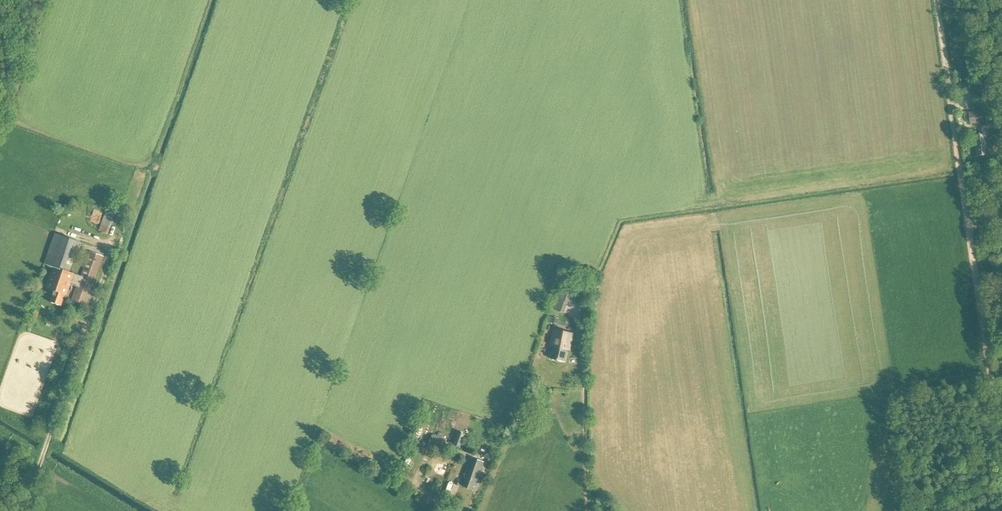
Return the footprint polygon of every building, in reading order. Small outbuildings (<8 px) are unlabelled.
[(991,110),(985,112),(985,110),(968,112),(969,125),(986,122),(986,120),(993,119),(991,110)] [(982,133),(974,134),(977,156),(987,155),(986,148),(995,147),(994,144),(995,143),(994,137),(993,137),(992,125),(981,126),(982,133)] [(109,234),(117,213),(107,210),(99,231),(109,234)] [(104,257),(90,252),(80,276),(74,274),(70,273),(81,242),(55,233),(44,264),(54,268),(47,288),(54,290),(50,302),(61,306),(66,294),(67,294),(70,284),(77,286),(72,300),(86,305),(89,296),(88,296),(90,288),(92,289),(104,257)] [(554,309),(563,313),(572,289),(562,285),(554,309)] [(570,350),(573,334),(554,330),(551,346),(553,347),(551,359),(565,362),(567,350),(570,350)] [(439,432),(437,436),(432,434),(429,445),(442,450),(446,439),(445,438),(446,434),(439,432)] [(460,448),(465,434),(458,432),(453,445),(460,448)] [(475,487),(483,462),(470,458),(466,471),(467,471),(464,478),(466,479),(464,487),(472,490),(473,486),(475,487)]
